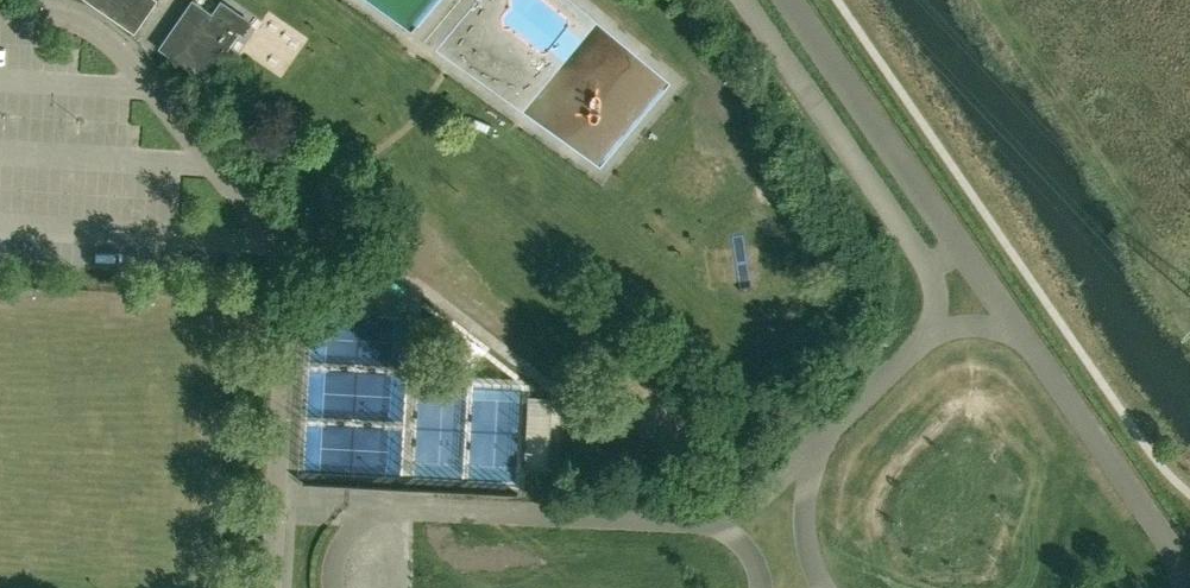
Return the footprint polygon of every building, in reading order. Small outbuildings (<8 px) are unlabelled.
[(135,31),(157,0),(90,0),(135,31)] [(206,80),(240,32),(246,22),(224,7),(218,16),(194,0),(192,0),(160,48),(206,80)]
